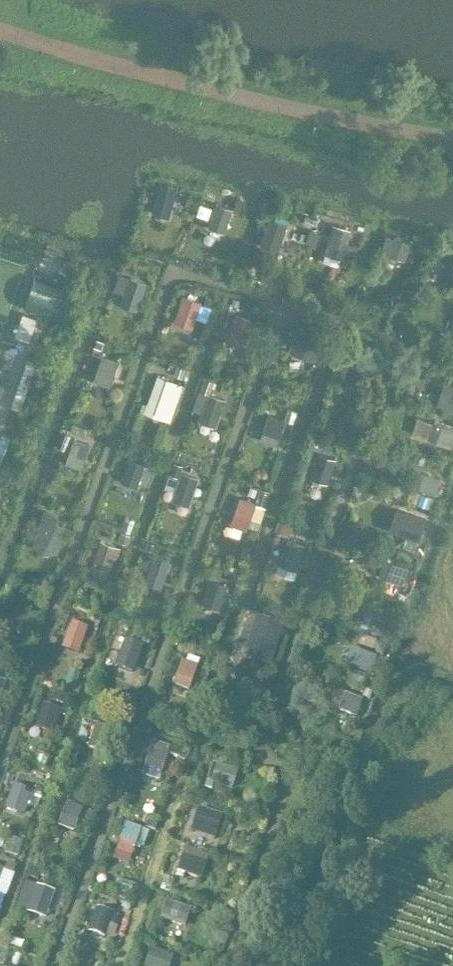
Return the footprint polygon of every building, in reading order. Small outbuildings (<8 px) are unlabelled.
[(169,217),(178,189),(160,184),(152,212),(169,217)] [(186,193),(184,200),(191,202),(193,195),(186,193)] [(225,231),(233,208),(216,202),(208,225),(225,231)] [(279,248),(288,220),(269,214),(260,243),(279,248)] [(341,257),(349,229),(333,225),(324,252),(341,257)] [(405,259),(410,242),(386,235),(380,252),(405,259)] [(452,253),(442,279),(452,283),(452,253)] [(140,303),(147,283),(131,277),(124,298),(140,303)] [(192,327),(201,301),(185,296),(176,321),(192,327)] [(244,345),(252,318),(236,313),(227,340),(244,345)] [(316,360),(323,343),(317,341),(296,334),(291,352),(316,360)] [(110,388),(119,361),(103,355),(94,382),(110,388)] [(165,407),(174,380),(157,374),(148,402),(165,407)] [(452,403),(452,383),(448,381),(441,399),(452,403)] [(216,426),(225,399),(209,393),(199,420),(216,426)] [(276,444),(284,419),(268,414),(260,439),(276,444)] [(452,441),(452,428),(435,421),(428,438),(451,447),(452,441)] [(75,439),(69,456),(85,462),(91,445),(75,439)] [(319,453),(311,476),(327,481),(334,458),(319,453)] [(137,487),(145,463),(129,458),(121,481),(137,487)] [(411,485),(435,493),(440,477),(416,469),(411,485)] [(189,503),(198,475),(181,470),(172,498),(189,503)] [(358,483),(356,491),(365,494),(368,487),(358,483)] [(247,530),(257,502),(239,495),(229,524),(247,530)] [(282,507),(277,527),(295,532),(300,512),(282,507)] [(407,507),(401,526),(419,533),(426,514),(407,507)] [(46,540),(59,544),(66,523),(56,519),(58,512),(48,509),(42,524),(46,526),(46,540)] [(411,534),(408,541),(419,545),(422,538),(411,534)] [(297,569),(306,543),(288,537),(279,562),(297,569)] [(117,547),(117,545),(99,539),(91,562),(109,569),(114,555),(117,557),(120,548),(117,547)] [(161,587),(171,559),(153,553),(143,581),(161,587)] [(404,582),(409,565),(384,557),(378,574),(404,582)] [(219,610),(228,583),(212,577),(203,604),(219,610)] [(25,637),(34,609),(16,603),(4,639),(17,643),(20,635),(25,637)] [(387,633),(394,612),(376,606),(368,627),(387,633)] [(79,655),(89,628),(72,622),(62,649),(79,655)] [(265,626),(257,649),(272,654),(280,631),(265,626)] [(135,674),(144,646),(126,640),(116,668),(135,674)] [(372,674),(377,657),(353,649),(347,666),(372,674)] [(189,692),(198,667),(182,662),(173,687),(189,692)] [(235,684),(232,691),(240,694),(242,686),(235,684)] [(357,718),(363,701),(345,695),(339,712),(357,718)] [(53,734),(61,710),(45,705),(37,729),(53,734)] [(105,753),(112,730),(98,725),(90,748),(105,753)] [(161,772),(169,747),(153,742),(145,766),(161,772)] [(234,788),(239,771),(214,764),(207,788),(213,790),(215,783),(234,788)] [(25,814),(33,790),(16,784),(7,808),(25,814)] [(75,833),(84,810),(68,804),(59,827),(75,833)] [(216,839),(223,814),(200,807),(192,832),(216,839)] [(136,845),(142,828),(126,823),(120,840),(136,845)] [(202,880),(206,865),(183,857),(178,872),(202,880)] [(46,918),(55,892),(38,886),(29,913),(46,918)] [(187,928),(192,908),(167,901),(161,921),(187,928)] [(105,941),(114,913),(96,907),(87,935),(105,941)] [(175,957),(151,949),(145,965),(148,965),(172,965),(175,957)]
